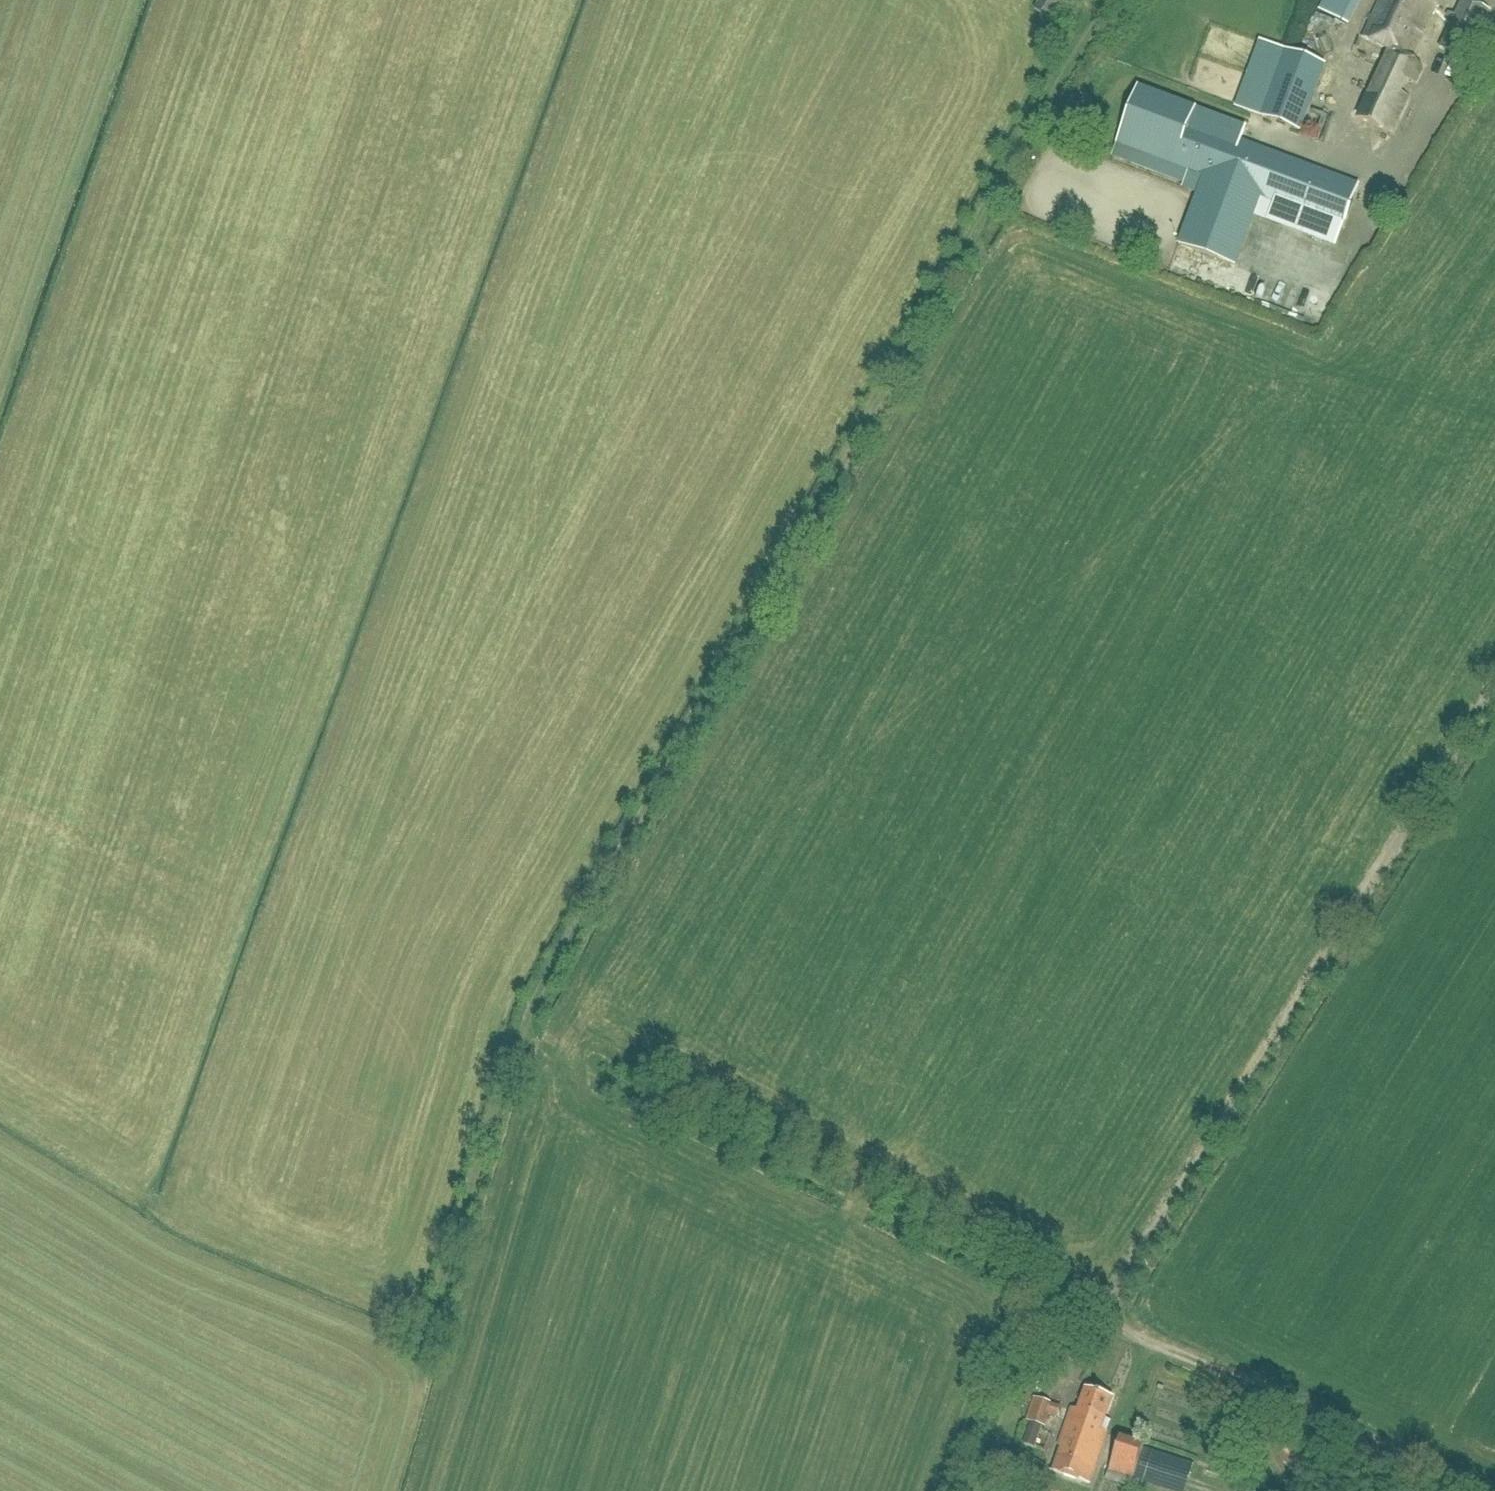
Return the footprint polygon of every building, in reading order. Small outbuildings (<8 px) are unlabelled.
[(1034,10),(1053,22),(1066,0),(1040,0),(1034,10)] [(1321,13),(1344,24),(1356,0),(1327,0),(1321,13)] [(1363,39),(1390,51),(1358,120),(1391,135),(1408,100),(1399,96),(1405,84),(1414,86),(1420,72),(1416,61),(1412,59),(1439,0),(1381,0),(1363,39)] [(1441,50),(1468,61),(1490,12),(1463,0),(1441,50)] [(1325,66),(1287,52),(1262,118),(1301,132),(1325,66)] [(1245,128),(1139,89),(1114,158),(1186,185),(1185,189),(1198,194),(1180,245),(1236,266),(1253,217),(1335,248),(1359,186),(1240,141),(1245,128)] [(1059,1447),(1061,1448),(1052,1473),(1089,1486),(1107,1434),(1101,1432),(1113,1399),(1085,1389),(1078,1411),(1072,1409),(1059,1447)] [(1058,1417),(1061,1408),(1051,1405),(1051,1404),(1034,1399),(1026,1422),(1032,1424),(1043,1427),(1045,1428),(1050,1415),(1058,1417)] [(1109,1471),(1133,1479),(1144,1447),(1120,1438),(1109,1471)]
